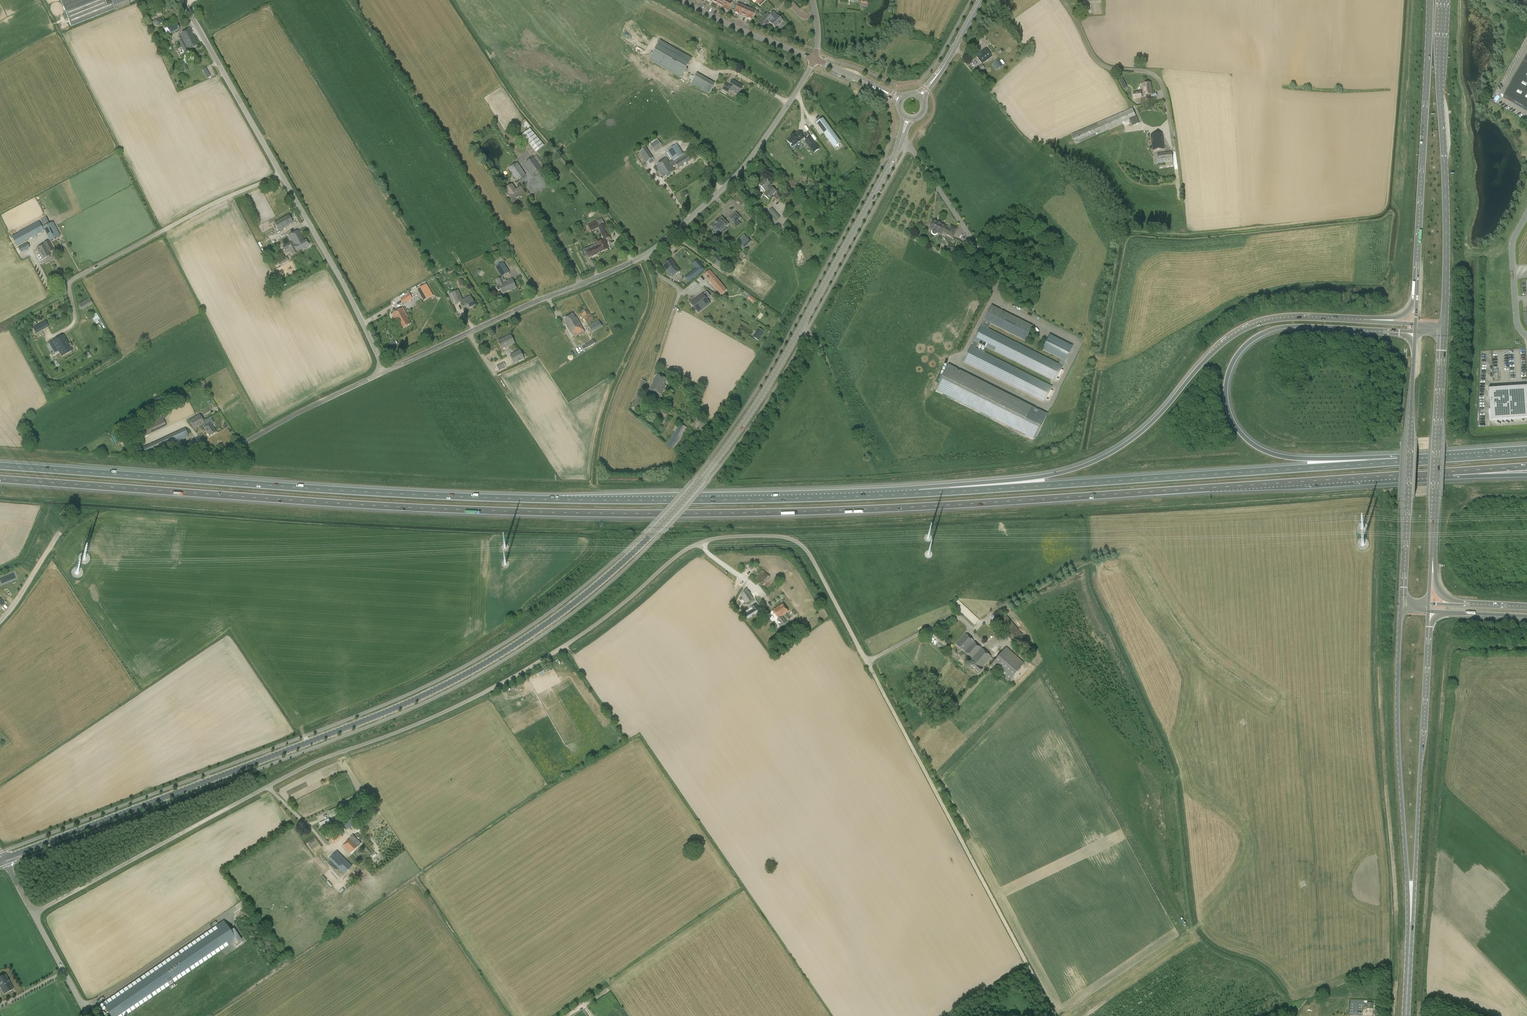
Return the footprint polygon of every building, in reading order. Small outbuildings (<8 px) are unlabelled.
[(104,0),(61,0),(60,0),(67,17),(71,27),(114,9),(114,7),(129,1),(128,0),(106,0),(105,1),(104,0)] [(722,8),(724,8),(723,9),(727,11),(733,0),(726,0),(722,8)] [(739,14),(743,16),(747,8),(744,7),(744,6),(740,4),(739,5),(738,4),(734,13),(739,14)] [(749,9),(747,8),(743,16),(748,17),(747,18),(752,20),(755,12),(754,11),(754,10),(750,8),(749,9)] [(780,23),(782,21),(774,12),(766,19),(775,28),(777,26),(778,26),(780,24),(780,23)] [(179,28),(176,23),(167,27),(171,35),(180,30),(179,28)] [(188,42),(187,40),(194,37),(192,33),(190,28),(179,34),(182,38),(178,40),(181,46),(185,44),(185,43),(188,42)] [(188,50),(198,45),(198,44),(194,37),(187,40),(188,42),(185,43),(185,44),(181,46),(184,52),(188,50)] [(680,78),(691,58),(660,41),(652,55),(649,60),(680,78)] [(991,57),(985,48),(976,55),(982,64),(991,57)] [(1504,97),(1526,110),(1526,56),(1504,97)] [(998,60),(994,63),(998,69),(1002,66),(998,60)] [(988,66),(986,64),(983,66),(982,64),(974,70),(977,74),(988,66)] [(696,75),(691,84),(703,91),(706,92),(707,93),(709,94),(714,85),(711,83),(708,82),(699,77),(696,75)] [(729,86),(726,84),(722,90),(728,93),(729,90),(738,95),(740,91),(741,90),(742,89),(742,87),(743,86),(733,81),(729,86)] [(1143,84),(1142,84),(1143,92),(1141,92),(1134,93),(1134,98),(1136,98),(1136,101),(1141,100),(1141,98),(1142,98),(1142,97),(1143,97),(1143,100),(1149,99),(1149,95),(1152,94),(1150,83),(1149,83),(1149,82),(1148,81),(1144,81),(1143,83),(1143,84)] [(824,133),(832,144),(838,140),(822,120),(817,124),(824,133)] [(544,146),(531,129),(522,136),(536,153),(544,146)] [(790,138),(791,138),(787,141),(790,145),(791,146),(792,147),(803,139),(798,133),(795,135),(795,134),(790,138)] [(1164,149),(1162,134),(1151,135),(1153,151),(1164,149)] [(813,153),(819,149),(810,137),(805,142),(813,153)] [(653,150),(659,147),(658,146),(661,144),(658,140),(655,142),(650,145),(653,150)] [(677,144),(673,147),(684,165),(690,161),(687,156),(685,153),(683,154),(677,144)] [(678,169),(684,165),(673,147),(667,151),(673,161),(669,163),(666,159),(656,166),(663,178),(674,171),(672,167),(676,165),(678,169)] [(653,158),(646,148),(639,153),(646,163),(653,158)] [(1158,161),(1160,161),(1160,164),(1173,162),(1172,152),(1157,154),(1158,161)] [(524,164),(532,176),(545,167),(537,155),(524,164)] [(508,169),(516,182),(526,175),(517,162),(508,169)] [(764,190),(765,188),(768,191),(764,195),(769,200),(773,195),(776,191),(771,186),(772,185),(765,179),(759,186),(759,187),(761,188),(764,190)] [(516,190),(512,184),(505,189),(509,195),(508,196),(513,202),(525,194),(520,187),(516,190)] [(779,190),(773,196),(778,200),(783,195),(782,194),(784,192),(780,188),(779,190)] [(777,221),(780,218),(772,209),(769,211),(777,221)] [(730,219),(730,218),(729,219),(730,220),(730,219),(736,227),(737,227),(739,225),(740,224),(739,224),(737,221),(739,219),(740,219),(740,218),(739,218),(736,214),(736,213),(735,214),(730,219)] [(288,215),(274,223),(278,231),(293,223),(288,215)] [(43,227),(49,224),(46,217),(40,221),(43,227)] [(715,224),(712,227),(711,227),(712,228),(713,229),(712,231),(714,234),(716,232),(717,234),(718,235),(718,234),(727,225),(728,225),(728,224),(727,224),(722,218),(721,218),(718,222),(718,221),(715,224)] [(602,219),(587,225),(590,231),(599,228),(602,236),(609,233),(602,219)] [(945,227),(933,220),(929,229),(933,231),(932,232),(932,233),(933,234),(934,235),(935,234),(936,234),(937,233),(941,235),(943,231),(947,233),(946,234),(953,237),(957,229),(951,226),(949,230),(945,228),(945,227)] [(39,222),(12,237),(17,246),(26,241),(44,231),(42,227),(39,222)] [(60,236),(52,222),(43,228),(50,242),(52,241),(60,236)] [(298,230),(289,236),(292,242),(283,247),(285,252),(290,250),(293,256),(297,253),(297,252),(309,246),(305,240),(304,241),(298,230)] [(744,237),(739,242),(741,244),(745,247),(750,242),(744,237)] [(586,249),(585,249),(589,258),(590,258),(592,257),(597,255),(597,254),(599,253),(601,252),(608,249),(604,240),(597,243),(597,244),(596,244),(595,245),(588,248),(586,249)] [(963,250),(971,245),(968,240),(960,245),(963,250)] [(44,244),(37,248),(40,253),(43,259),(50,256),(49,253),(53,250),(51,247),(48,241),(43,244),(44,244)] [(30,248),(27,243),(18,248),(21,253),(30,248)] [(952,246),(950,251),(955,255),(958,249),(952,246)] [(502,256),(493,261),(496,266),(495,267),(502,278),(510,272),(503,262),(505,261),(502,256)] [(277,262),(280,266),(288,261),(286,257),(277,262)] [(682,259),(675,265),(671,260),(663,266),(668,273),(672,278),(678,273),(680,275),(682,273),(689,267),(682,259)] [(704,270),(697,260),(693,263),(696,268),(689,274),(693,279),(704,270)] [(704,275),(719,292),(724,288),(709,271),(704,275)] [(497,290),(499,290),(500,290),(502,293),(512,289),(512,290),(516,288),(512,279),(506,282),(506,280),(504,281),(502,278),(497,280),(499,285),(497,286),(496,288),(497,290)] [(433,296),(426,284),(417,290),(424,301),(433,296)] [(471,298),(471,296),(462,299),(458,290),(449,294),(453,305),(460,301),(464,310),(475,306),(472,298),(471,298)] [(691,304),(695,309),(698,306),(701,310),(709,304),(706,300),(710,297),(706,292),(691,304)] [(412,299),(409,293),(400,299),(403,304),(412,299)] [(92,304),(89,298),(79,304),(82,309),(92,304)] [(972,347),(971,346),(963,362),(1044,402),(1052,387),(975,349),(978,343),(1055,382),(1072,347),(1049,335),(1042,350),(1062,360),(1059,365),(988,329),(991,324),(1025,341),(1032,327),(991,306),(984,320),(985,321),(982,326),(981,326),(974,341),(972,347)] [(408,317),(403,308),(394,313),(392,314),(399,326),(401,329),(410,324),(407,318),(408,317)] [(589,324),(596,319),(593,314),(590,309),(583,313),(589,324)] [(571,334),(573,333),(575,337),(584,332),(582,327),(576,318),(576,317),(575,318),(573,314),(564,319),(566,323),(565,324),(571,334)] [(602,326),(599,321),(589,326),(592,332),(602,326)] [(758,329),(753,337),(758,340),(764,332),(758,329)] [(515,343),(511,335),(498,342),(502,349),(503,349),(509,346),(515,343)] [(63,336),(53,341),(55,345),(46,350),(49,355),(57,351),(60,358),(62,357),(72,351),(70,348),(72,346),(70,343),(68,344),(63,336)] [(524,359),(520,350),(515,352),(510,355),(514,364),(524,359)] [(503,363),(496,366),(499,371),(506,368),(506,367),(503,363)] [(1046,416),(948,366),(936,389),(1035,439),(1046,416)] [(650,390),(662,395),(666,386),(664,385),(667,379),(657,375),(650,390)] [(634,404),(633,407),(638,409),(643,391),(646,383),(643,382),(642,381),(639,391),(638,391),(634,404)] [(1494,388),(1488,388),(1490,420),(1526,418),(1525,408),(1526,408),(1526,405),(1525,405),(1525,403),(1526,403),(1526,386),(1494,388)] [(155,404),(163,400),(161,396),(153,400),(155,404)] [(665,401),(664,400),(664,399),(659,397),(656,403),(665,406),(667,401),(665,400),(665,401)] [(194,429),(202,424),(204,428),(209,436),(216,432),(211,425),(214,423),(210,417),(206,420),(205,419),(202,421),(199,415),(196,417),(189,421),(192,425),(194,429)] [(162,416),(136,428),(141,438),(166,427),(162,416)] [(667,416),(664,421),(663,423),(661,427),(666,429),(672,420),(673,419),(667,416)] [(702,432),(708,423),(699,418),(694,427),(702,432)] [(675,450),(687,428),(680,424),(669,443),(667,445),(673,449),(675,450)] [(145,447),(142,448),(146,457),(188,437),(185,428),(145,447)] [(769,577),(762,570),(754,579),(761,586),(769,577)] [(769,593),(777,584),(775,582),(767,591),(769,593)] [(765,602),(757,590),(750,594),(746,588),(741,596),(746,604),(753,599),(758,607),(765,602)] [(753,610),(747,613),(750,618),(760,611),(756,604),(752,607),(753,610)] [(772,611),(778,618),(777,619),(780,624),(778,624),(780,627),(781,626),(782,626),(775,631),(779,637),(783,633),(783,632),(800,620),(796,615),(787,623),(782,616),(788,611),(782,604),(772,611)] [(1003,612),(993,620),(1013,643),(1023,635),(1003,612)] [(965,634),(956,645),(971,659),(968,663),(979,673),(982,670),(981,668),(986,662),(991,657),(965,634)] [(995,660),(990,666),(1008,682),(1024,663),(1006,647),(995,660)] [(328,811),(332,818),(341,813),(338,807),(328,811)] [(329,837),(333,843),(343,837),(342,835),(344,834),(342,829),(340,831),(339,830),(329,837)] [(355,842),(357,839),(353,835),(342,845),(351,853),(358,846),(355,842)] [(352,866),(337,851),(329,859),(344,874),(352,866)] [(237,940),(223,921),(102,1003),(110,1015),(125,1015),(237,940)] [(5,974),(0,977),(0,986),(4,993),(13,988),(5,974)]
